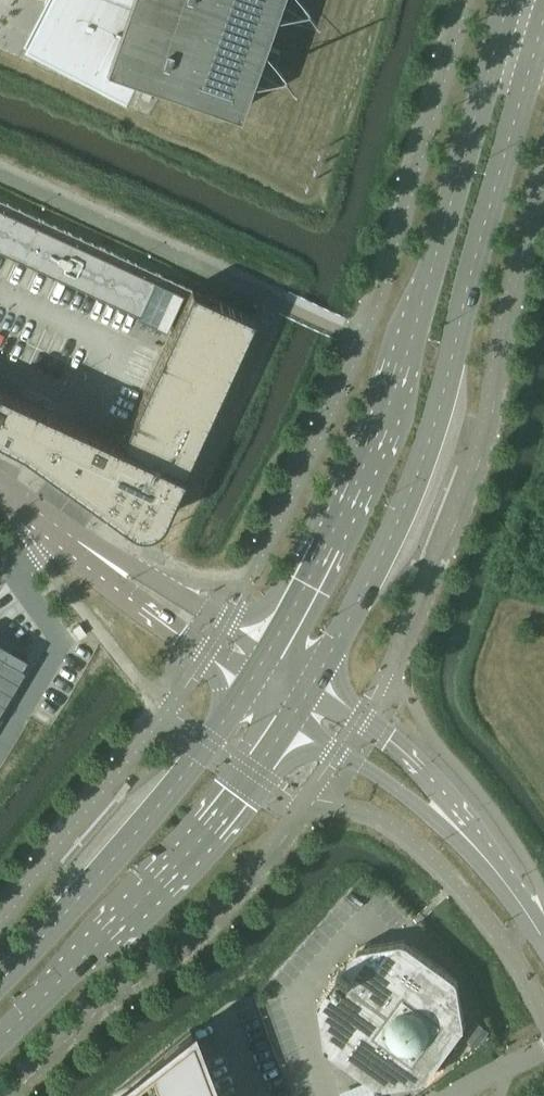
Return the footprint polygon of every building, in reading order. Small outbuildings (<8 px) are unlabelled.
[(239,110),(251,77),(267,83),(273,67),(280,48),(263,42),(274,11),(291,17),(296,0),(57,0),(47,21),(41,33),(106,66),(107,64),(165,84),(239,110)] [(137,317),(167,330),(184,293),(0,208),(0,251),(138,314),(137,317)] [(140,523),(145,523),(150,522),(155,521),(159,518),(163,514),(165,510),(255,316),(192,287),(121,441),(0,386),(0,435),(31,452),(51,462),(89,489),(86,493),(94,499),(97,495),(131,519),(135,522),(140,523)] [(79,637),(87,632),(80,622),(72,627),(79,637)] [(327,1046),(381,1085),(427,1078),(440,1060),(445,1064),(458,1046),(453,1042),(466,1024),(458,978),(405,939),(370,945),(358,946),(343,967),(340,965),(332,977),(335,979),(320,1000),(327,1046)] [(478,1022),(468,1037),(478,1044),(488,1029),(478,1022)] [(191,1028),(110,1095),(216,1095),(191,1028)]
